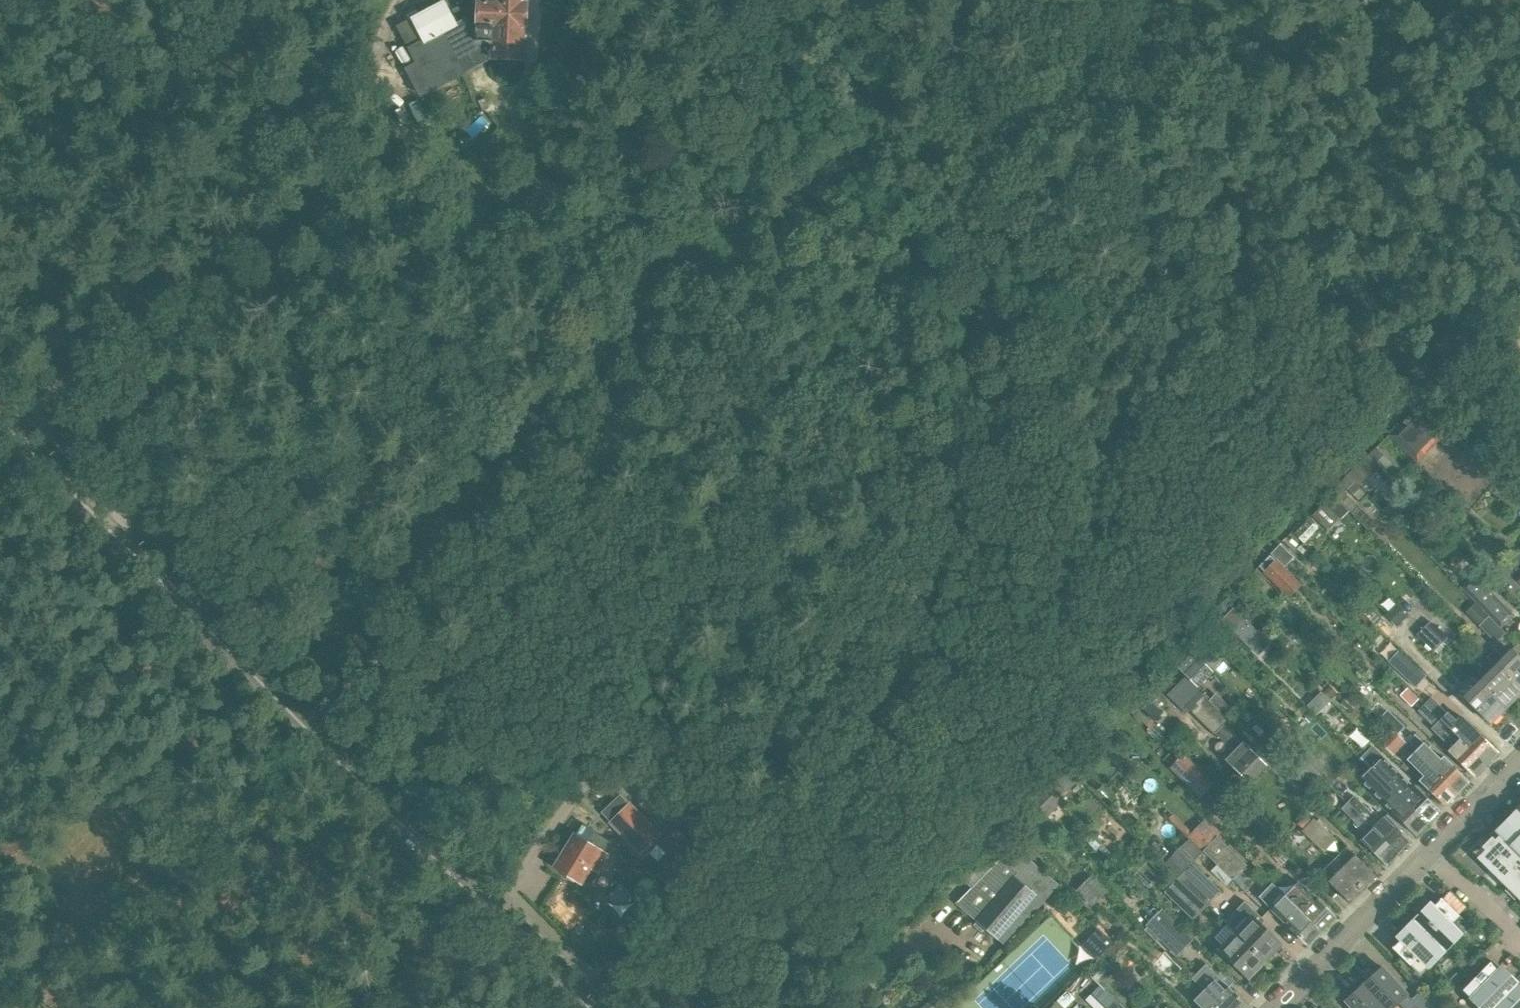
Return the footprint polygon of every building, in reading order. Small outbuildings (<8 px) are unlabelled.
[(526,0),(480,0),(479,24),(525,26),(525,27),(527,27),(528,4),(526,4),(526,0)] [(456,26),(444,4),(420,17),(417,13),(409,17),(412,22),(401,28),(401,27),(399,28),(419,65),(408,70),(423,97),(468,72),(467,71),(466,72),(457,55),(445,32),(456,26)] [(523,60),(525,27),(525,26),(479,24),(468,24),(466,20),(463,22),(476,44),(478,43),(494,44),(493,58),(523,60)] [(457,55),(476,44),(463,22),(456,26),(445,32),(457,55)] [(1418,462),(1446,434),(1418,406),(1405,420),(1390,434),(1418,462)] [(1385,472),(1392,464),(1376,449),(1369,456),(1385,472)] [(1359,485),(1378,465),(1368,455),(1349,475),(1356,482),(1359,485)] [(1345,493),(1356,482),(1349,475),(1333,491),(1357,517),(1363,511),(1345,493)] [(1323,501),(1311,514),(1326,530),(1339,517),(1323,501)] [(1286,539),(1274,552),(1301,579),(1308,571),(1300,563),(1305,557),(1286,539)] [(1276,559),(1263,572),(1279,587),(1284,582),(1292,574),(1276,559)] [(1502,628),(1515,615),(1474,574),(1461,587),(1489,616),(1502,628)] [(1223,601),(1216,609),(1221,614),(1229,607),(1223,601)] [(1409,615),(1397,603),(1376,625),(1391,640),(1401,630),(1397,627),(1409,615)] [(1488,617),(1474,603),(1466,612),(1496,643),(1506,633),(1501,628),(1502,628),(1489,616),(1488,617)] [(1233,607),(1220,620),(1245,644),(1257,631),(1233,607)] [(1225,653),(1238,640),(1218,620),(1205,633),(1225,653)] [(1434,651),(1442,644),(1425,627),(1418,635),(1434,651)] [(1440,630),(1434,636),(1442,644),(1447,638),(1440,630)] [(1183,644),(1211,672),(1223,660),(1195,632),(1184,643),(1183,644)] [(1213,673),(1211,672),(1183,644),(1169,659),(1182,672),(1183,671),(1199,687),(1213,673)] [(1497,665),(1519,689),(1519,659),(1512,650),(1504,658),(1495,649),(1488,656),(1497,665)] [(1414,682),(1424,672),(1400,650),(1391,660),(1414,682)] [(1519,695),(1519,689),(1497,665),(1480,682),(1507,708),(1519,695)] [(1492,724),(1507,708),(1480,682),(1465,698),(1492,724)] [(1330,686),(1324,691),(1331,698),(1337,692),(1330,686)] [(1224,723),(1228,719),(1200,691),(1186,705),(1214,733),(1224,723)] [(1321,691),(1314,699),(1323,708),(1331,701),(1321,691)] [(1144,695),(1136,703),(1154,721),(1162,713),(1144,695)] [(1498,752),(1461,716),(1456,722),(1448,713),(1447,714),(1443,710),(1443,709),(1431,698),(1425,704),(1485,765),(1498,752)] [(1367,734),(1373,728),(1344,701),(1338,707),(1367,734)] [(1389,727),(1396,734),(1404,726),(1391,713),(1387,709),(1387,710),(1378,701),(1370,709),(1389,727)] [(1485,765),(1425,704),(1418,710),(1435,726),(1433,728),(1452,748),(1449,751),(1475,776),(1485,765)] [(1244,743),(1224,723),(1214,733),(1234,752),(1226,760),(1250,783),(1268,765),(1244,742),(1244,743)] [(1415,752),(1406,744),(1396,734),(1389,727),(1377,739),(1394,755),(1398,750),(1408,759),(1425,776),(1421,781),(1446,805),(1458,794),(1415,752)] [(1428,824),(1361,758),(1337,734),(1327,743),(1358,773),(1360,771),(1376,786),(1377,785),(1397,805),(1392,810),(1417,835),(1428,824)] [(1424,743),(1415,735),(1406,744),(1415,752),(1458,794),(1470,782),(1444,757),(1441,759),(1424,743)] [(1344,771),(1314,743),(1302,755),(1300,753),(1298,755),(1317,773),(1330,786),(1344,771)] [(1428,824),(1440,811),(1373,746),(1361,758),(1428,824)] [(1182,755),(1171,766),(1201,796),(1213,785),(1182,755)] [(1306,785),(1317,773),(1298,755),(1287,767),(1306,785)] [(1068,792),(1080,779),(1067,766),(1054,779),(1068,792)] [(1039,810),(1054,795),(1044,786),(1029,801),(1039,810)] [(1381,821),(1355,796),(1348,802),(1399,853),(1411,841),(1386,816),(1381,821)] [(641,855),(662,834),(631,802),(609,823),(641,855)] [(1399,853),(1348,802),(1342,809),(1367,834),(1368,833),(1368,834),(1362,840),(1387,865),(1399,853)] [(1011,821),(1020,830),(1030,820),(1021,811),(1011,821)] [(1518,817),(1515,814),(1500,829),(1503,832),(1495,840),(1492,837),(1482,847),(1485,850),(1478,858),(1519,900),(1519,815),(1518,817)] [(1129,816),(1123,822),(1131,830),(1137,824),(1129,816)] [(1297,825),(1302,830),(1311,821),(1305,816),(1297,825)] [(1317,820),(1314,817),(1311,821),(1302,830),(1301,831),(1313,842),(1314,841),(1324,851),(1338,837),(1318,818),(1317,820)] [(1216,837),(1202,823),(1189,836),(1204,850),(1203,851),(1233,879),(1247,864),(1217,836),(1216,837)] [(1062,829),(1055,836),(1064,845),(1070,838),(1062,829)] [(1002,830),(991,841),(999,849),(1010,837),(1002,830)] [(599,870),(607,855),(574,836),(557,867),(582,881),(591,866),(599,870)] [(1364,889),(1378,876),(1348,846),(1334,859),(1364,889)] [(1171,857),(1163,849),(1157,855),(1165,863),(1171,857)] [(1013,865),(1003,856),(957,903),(1006,945),(1059,884),(1023,853),(1013,865)] [(1351,902),(1364,889),(1334,859),(1321,873),(1351,902)] [(1179,877),(1207,904),(1221,890),(1193,862),(1190,865),(1179,877)] [(1093,906),(1108,892),(1092,875),(1077,889),(1093,906)] [(1193,919),(1207,904),(1179,877),(1165,892),(1193,919)] [(1322,931),(1336,918),(1316,898),(1316,899),(1299,882),(1286,896),(1292,902),(1322,931)] [(1308,945),(1322,931),(1292,902),(1286,896),(1274,884),(1261,897),(1273,909),(1279,915),(1289,925),(1289,926),(1308,945)] [(1424,911),(1411,924),(1441,954),(1470,926),(1442,898),(1441,899),(1441,900),(1427,914),(1424,911)] [(1162,909),(1145,926),(1176,957),(1193,940),(1162,909)] [(1266,961),(1282,945),(1253,917),(1237,933),(1266,961)] [(1249,978),(1266,961),(1237,933),(1229,924),(1216,937),(1225,946),(1221,950),(1249,978)] [(1441,954),(1411,924),(1406,929),(1409,933),(1395,947),(1394,946),(1393,947),(1421,975),(1441,954)] [(1097,960),(1113,942),(1098,928),(1082,946),(1097,960)] [(1118,939),(1104,953),(1115,964),(1129,950),(1118,939)] [(1098,982),(1111,967),(1101,957),(1087,972),(1098,982)] [(1492,964),(1492,963),(1491,962),(1463,990),(1482,1007),(1495,1007),(1518,984),(1509,975),(1506,978),(1492,964)] [(1205,990),(1205,989),(1223,1007),(1247,1007),(1249,1006),(1206,964),(1192,978),(1205,990)] [(1365,983),(1388,1007),(1395,1007),(1401,1003),(1405,1007),(1437,1007),(1422,991),(1413,999),(1384,966),(1365,983)] [(1347,1000),(1354,1007),(1388,1007),(1365,983),(1347,1000)] [(1518,984),(1495,1007),(1519,1007),(1519,986),(1518,984)] [(1205,989),(1205,990),(1195,1000),(1203,1007),(1223,1007),(1205,989)]
